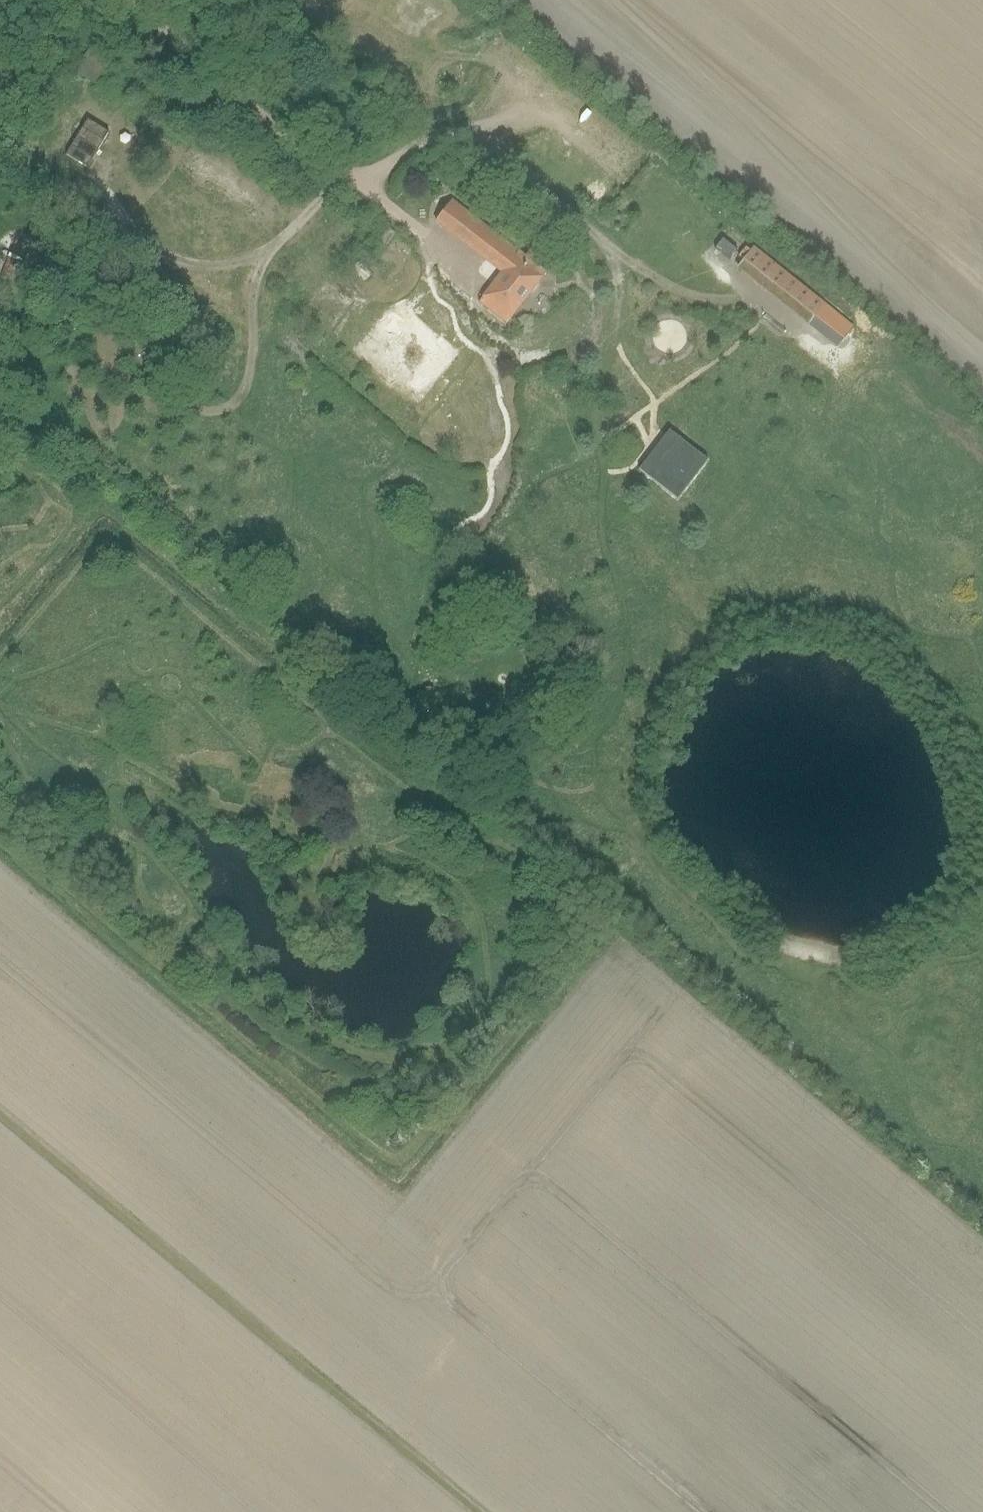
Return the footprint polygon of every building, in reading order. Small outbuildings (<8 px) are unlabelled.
[(88,119),(64,154),(87,169),(109,133),(88,119)] [(546,273),(452,200),(436,221),(502,272),(479,303),(507,324),(546,273)] [(754,248),(737,269),(837,351),(854,329),(754,248)] [(639,469),(678,499),(708,460),(669,430),(639,469)]
